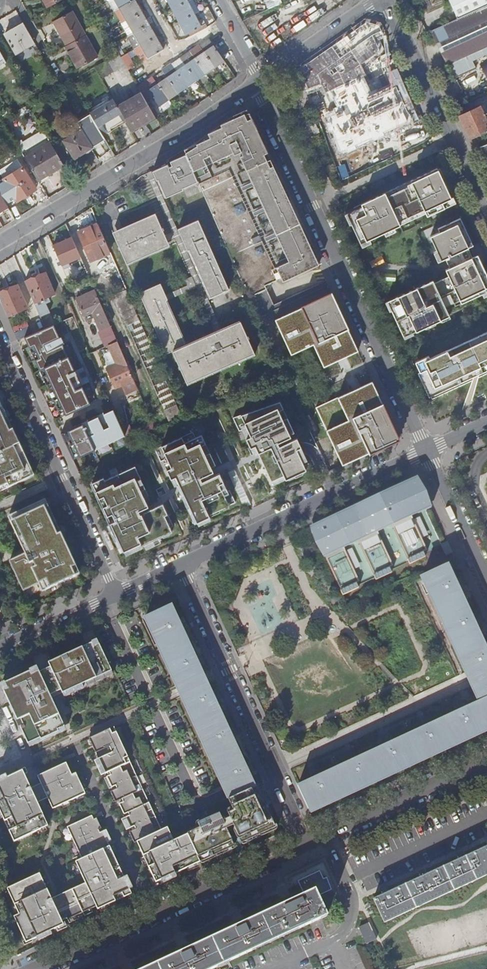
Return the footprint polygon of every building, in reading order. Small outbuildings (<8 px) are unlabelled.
[(148,57),(164,49),(164,48),(168,45),(165,40),(161,43),(153,29),(157,26),(151,16),(146,18),(138,4),(143,1),(142,0),(115,0),(143,47),(148,57)] [(186,34),(202,26),(202,25),(206,22),(203,17),(199,20),(191,5),(196,3),(194,0),(168,0),(186,34)] [(271,10),(283,4),(281,0),(267,0),(271,10)] [(274,10),(282,28),(310,15),(303,0),(295,0),(274,10)] [(457,18),(486,5),(486,0),(448,0),(457,18)] [(457,18),(431,30),(453,78),(475,68),(471,61),(486,53),(486,5),(457,18)] [(23,22),(18,10),(0,18),(0,25),(3,31),(23,22)] [(54,21),(67,44),(85,34),(72,11),(54,21)] [(16,53),(35,43),(24,23),(5,34),(16,53)] [(85,34),(67,44),(80,66),(97,56),(85,34)] [(210,38),(203,43),(207,49),(214,44),(210,38)] [(21,59),(40,48),(36,43),(18,54),(21,59)] [(155,97),(160,105),(225,60),(214,44),(207,49),(203,43),(198,46),(203,52),(195,57),(189,62),(184,56),(179,59),(184,65),(170,75),(166,69),(161,72),(166,78),(159,83),(152,88),(147,81),(139,87),(144,95),(148,101),(155,97)] [(78,67),(80,66),(67,44),(65,45),(78,67)] [(142,61),(148,57),(143,47),(136,51),(142,61)] [(358,106),(380,100),(388,128),(410,122),(399,82),(405,80),(400,61),(383,66),(378,49),(363,53),(366,63),(344,69),(340,56),(319,62),(319,59),(304,63),(311,87),(358,74),(364,94),(356,96),(358,106)] [(191,51),(184,56),(189,62),(195,57),(191,51)] [(123,59),(129,68),(135,64),(130,55),(123,59)] [(179,59),(166,69),(170,75),(184,65),(179,59)] [(479,63),(486,81),(486,60),(479,63)] [(154,77),(147,81),(152,88),(159,83),(154,77)] [(112,95),(89,109),(104,135),(112,130),(111,127),(126,118),(121,109),(112,95)] [(144,95),(121,109),(126,118),(128,121),(134,132),(158,118),(148,101),(144,95)] [(75,157),(106,138),(104,135),(89,109),(84,102),(74,108),(85,125),(81,128),(78,122),(64,129),(57,134),(62,142),(64,140),(75,157)] [(459,116),(470,138),(486,129),(486,128),(486,125),(486,124),(486,113),(484,114),(480,106),(459,116)] [(195,143),(185,150),(187,155),(249,297),(267,289),(265,286),(282,279),(283,282),(320,265),(249,111),(235,117),(195,143)] [(111,127),(112,130),(128,121),(126,118),(111,127)] [(26,157),(39,180),(65,165),(52,142),(26,157)] [(200,186),(188,157),(179,161),(177,158),(171,162),(173,165),(170,167),(169,164),(153,171),(157,181),(159,180),(168,202),(185,194),(185,192),(200,186)] [(4,177),(23,165),(20,161),(2,173),(4,177)] [(5,178),(18,199),(36,188),(23,167),(5,178)] [(454,205),(438,169),(362,205),(363,207),(347,214),(352,224),(361,244),(370,240),(401,226),(399,222),(425,210),(428,217),(454,205)] [(10,209),(0,191),(0,214),(10,209)] [(157,214),(114,232),(128,265),(171,246),(157,214)] [(470,247),(474,246),(461,218),(438,229),(440,233),(430,237),(441,261),(448,257),(470,247)] [(111,252),(98,223),(79,232),(91,261),(111,252)] [(212,300),(230,292),(200,224),(180,232),(189,254),(191,253),(212,300)] [(80,257),(72,237),(53,246),(62,266),(63,266),(64,269),(70,267),(68,262),(80,257)] [(470,247),(448,257),(451,263),(453,267),(475,257),(473,252),(470,247)] [(478,255),(475,257),(453,267),(446,270),(449,276),(434,283),(433,281),(388,302),(392,311),(404,336),(412,332),(413,333),(450,316),(445,307),(460,300),(462,304),(483,294),(486,292),(486,275),(478,255)] [(46,272),(26,281),(35,303),(56,293),(46,272)] [(0,293),(0,299),(2,304),(8,316),(28,308),(18,285),(0,293)] [(256,355),(242,323),(187,347),(166,298),(168,297),(162,285),(141,294),(167,354),(174,352),(188,384),(256,355)] [(171,422),(181,417),(127,290),(126,286),(122,288),(123,291),(116,294),(171,422)] [(133,380),(95,291),(76,299),(87,322),(95,319),(101,332),(99,333),(105,347),(109,345),(117,363),(115,365),(107,369),(115,388),(133,380)] [(333,294),(276,320),(282,333),(286,331),(290,340),(286,342),(292,355),(314,345),(325,368),(338,362),(336,358),(345,354),(347,358),(359,352),(352,335),(348,337),(343,324),(346,323),(333,294)] [(49,313),(41,317),(45,326),(53,323),(49,313)] [(15,334),(29,328),(26,322),(13,328),(15,334)] [(32,334),(25,337),(61,416),(90,403),(82,384),(75,387),(70,376),(77,373),(63,343),(49,349),(47,344),(60,338),(54,324),(32,334)] [(29,328),(15,334),(18,340),(25,337),(32,334),(29,328)] [(415,362),(420,373),(424,371),(435,395),(486,371),(486,333),(430,359),(429,356),(415,362)] [(352,392),(317,408),(343,466),(392,443),(391,441),(399,438),(373,382),(361,388),(362,391),(353,395),(352,392)] [(280,401),(233,417),(239,431),(247,427),(251,437),(246,439),(251,448),(255,445),(274,484),(306,469),(294,444),(299,442),(295,435),(291,437),(278,410),(283,408),(280,401)] [(3,491),(1,487),(7,484),(9,488),(23,481),(21,477),(32,472),(0,403),(0,492),(3,491)] [(73,458),(125,434),(122,427),(114,408),(104,413),(109,425),(103,427),(98,416),(88,420),(94,432),(88,434),(83,423),(61,433),(73,458)] [(130,424),(122,427),(125,434),(126,438),(135,435),(130,424)] [(196,437),(193,432),(156,449),(161,461),(168,458),(172,467),(167,469),(171,478),(176,476),(197,521),(210,516),(209,514),(236,502),(230,489),(224,492),(220,484),(224,482),(220,473),(215,475),(201,445),(206,443),(202,434),(196,437)] [(105,480),(104,477),(92,483),(108,515),(112,513),(118,526),(113,528),(125,553),(172,531),(164,515),(167,513),(162,503),(140,514),(139,510),(148,506),(136,479),(141,477),(135,466),(105,480)] [(34,476),(32,472),(21,477),(23,481),(34,476)] [(425,492),(418,478),(310,528),(323,555),(324,555),(340,590),(360,581),(344,546),(358,540),(374,574),(393,565),(377,531),(391,524),(407,559),(427,550),(411,515),(421,511),(414,497),(425,492)] [(414,497),(421,511),(431,506),(425,492),(414,497)] [(45,500),(41,502),(45,511),(49,509),(45,500)] [(45,511),(41,502),(12,515),(24,543),(20,544),(25,554),(9,561),(23,591),(42,582),(45,590),(79,574),(49,509),(45,511)] [(24,543),(12,515),(8,517),(20,544),(24,543)] [(447,541),(441,544),(446,555),(453,552),(447,541)] [(422,578),(472,687),(475,686),(482,701),(464,709),(462,706),(456,709),(457,712),(428,725),(426,722),(420,725),(421,728),(391,742),(390,739),(383,742),(385,745),(356,759),(354,755),(347,759),(348,762),(319,775),(318,772),(310,776),(312,779),(298,786),(310,812),(486,730),(486,652),(474,624),(478,623),(475,616),(471,618),(457,588),(461,587),(458,580),(454,582),(447,567),(428,575),(422,578)] [(231,797),(254,786),(252,781),(248,771),(250,770),(247,763),(244,764),(231,736),(233,734),(230,727),(228,728),(214,700),(217,698),(214,691),(211,692),(207,683),(205,679),(202,673),(198,664),(200,663),(197,656),(194,657),(181,628),(184,627),(180,620),(178,621),(171,605),(169,606),(165,599),(150,605),(153,614),(145,617),(177,685),(179,691),(181,695),(226,792),(228,798),(231,797)] [(37,667),(2,685),(28,743),(39,738),(40,740),(58,732),(57,730),(64,727),(49,695),(48,692),(59,687),(60,690),(110,668),(98,640),(48,663),(50,667),(40,672),(37,667)] [(110,668),(60,690),(62,693),(112,671),(110,668)] [(59,687),(48,692),(49,695),(60,690),(59,687)] [(39,738),(28,743),(30,747),(66,730),(64,727),(57,730),(58,732),(40,740),(39,738)] [(154,879),(198,859),(188,833),(173,840),(167,826),(161,829),(113,727),(88,738),(104,772),(108,771),(110,773),(106,776),(111,786),(115,784),(116,787),(110,790),(114,801),(121,797),(122,800),(118,802),(123,813),(127,811),(128,814),(124,816),(129,826),(133,824),(135,827),(128,830),(133,840),(136,839),(140,847),(139,847),(154,879)] [(66,763),(37,776),(41,784),(48,799),(54,810),(86,794),(76,774),(72,776),(66,763)] [(0,779),(0,814),(13,843),(48,827),(38,804),(31,788),(22,769),(0,779)] [(48,799),(41,784),(31,788),(38,804),(48,799)] [(276,827),(255,785),(254,786),(231,797),(237,810),(228,814),(230,818),(223,822),(219,813),(197,823),(200,828),(188,833),(200,858),(211,853),(213,856),(234,846),(231,839),(238,835),(242,843),(276,827)] [(36,873),(4,890),(17,915),(12,918),(25,943),(62,924),(60,920),(93,902),(95,907),(128,889),(102,831),(99,832),(98,829),(101,828),(96,818),(93,820),(92,816),(68,826),(81,858),(75,862),(84,884),(49,898),(36,873)] [(374,900),(384,923),(486,874),(486,847),(374,900)] [(299,881),(305,895),(315,890),(317,896),(331,890),(327,878),(323,879),(320,871),(299,881)] [(272,882),(262,887),(265,894),(275,890),(272,882)] [(326,916),(321,904),(317,896),(315,890),(305,895),(293,900),(291,897),(286,899),(281,902),(282,905),(245,923),(243,919),(238,922),(232,924),(234,928),(190,948),(189,944),(178,949),(180,953),(145,968),(211,968),(326,916)] [(225,903),(215,907),(218,915),(228,910),(225,903)] [(369,923),(359,927),(367,944),(377,939),(369,923)] [(171,927),(161,932),(164,940),(175,935),(171,927)] [(117,952),(107,957),(111,965),(121,960),(117,952)]
